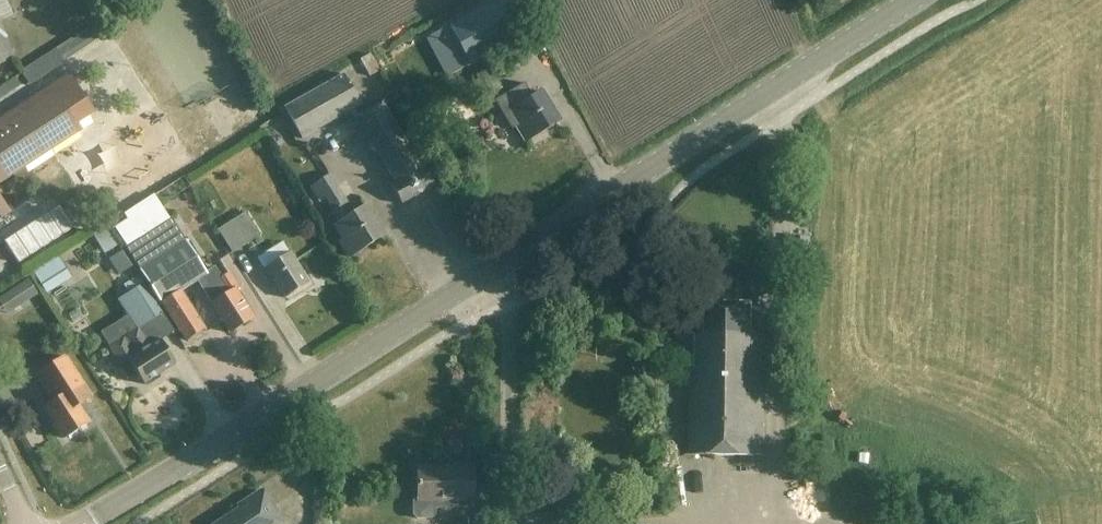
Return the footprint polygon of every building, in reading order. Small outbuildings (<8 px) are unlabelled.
[(507,0),(500,0),(390,59),(411,98),(527,37),(507,0)] [(13,58),(0,30),(0,64),(13,58)] [(361,107),(344,76),(286,109),(303,139),(341,118),(344,124),(350,121),(361,140),(368,136),(394,182),(390,184),(402,204),(435,185),(425,168),(422,170),(384,102),(360,115),(356,109),(361,107)] [(68,77),(15,111),(20,118),(0,131),(0,184),(81,131),(77,125),(93,115),(68,77)] [(532,98),(525,85),(496,102),(512,130),(517,127),(525,142),(558,123),(541,93),(532,98)] [(475,119),(464,97),(430,113),(441,136),(475,119)] [(354,214),(329,175),(309,188),(318,201),(323,198),(332,212),(330,213),(338,224),(335,226),(344,240),(341,242),(351,257),(383,237),(364,207),(354,214)] [(155,192),(127,213),(143,235),(171,214),(155,192)] [(9,214),(0,200),(0,220),(9,214)] [(260,236),(245,213),(218,231),(233,254),(260,236)] [(160,303),(185,341),(206,327),(180,290),(206,272),(171,219),(124,250),(160,303)] [(309,285),(289,254),(260,273),(268,284),(274,280),(286,300),(309,285)] [(71,278),(62,265),(45,276),(40,269),(33,274),(43,290),(49,286),(52,290),(71,278)] [(239,288),(230,274),(218,282),(227,297),(212,306),(230,335),(254,320),(235,290),(239,288)] [(9,312),(40,299),(34,284),(2,297),(9,312)] [(168,326),(142,285),(128,294),(147,324),(138,329),(130,316),(102,333),(110,347),(109,347),(121,366),(129,361),(143,384),(174,365),(155,334),(168,326)] [(691,371),(690,455),(763,457),(765,337),(751,337),(752,305),(727,304),(723,298),(713,298),(708,304),(707,304),(706,335),(696,335),(696,371),(691,371)] [(91,398),(65,357),(36,376),(46,392),(49,390),(56,401),(44,408),(56,426),(54,427),(60,437),(62,436),(64,440),(89,424),(78,407),(91,398)] [(474,502),(473,467),(453,467),(453,469),(417,469),(417,502),(474,502)] [(261,492),(238,507),(240,510),(218,523),(274,523),(266,512),(272,508),(261,492)]
